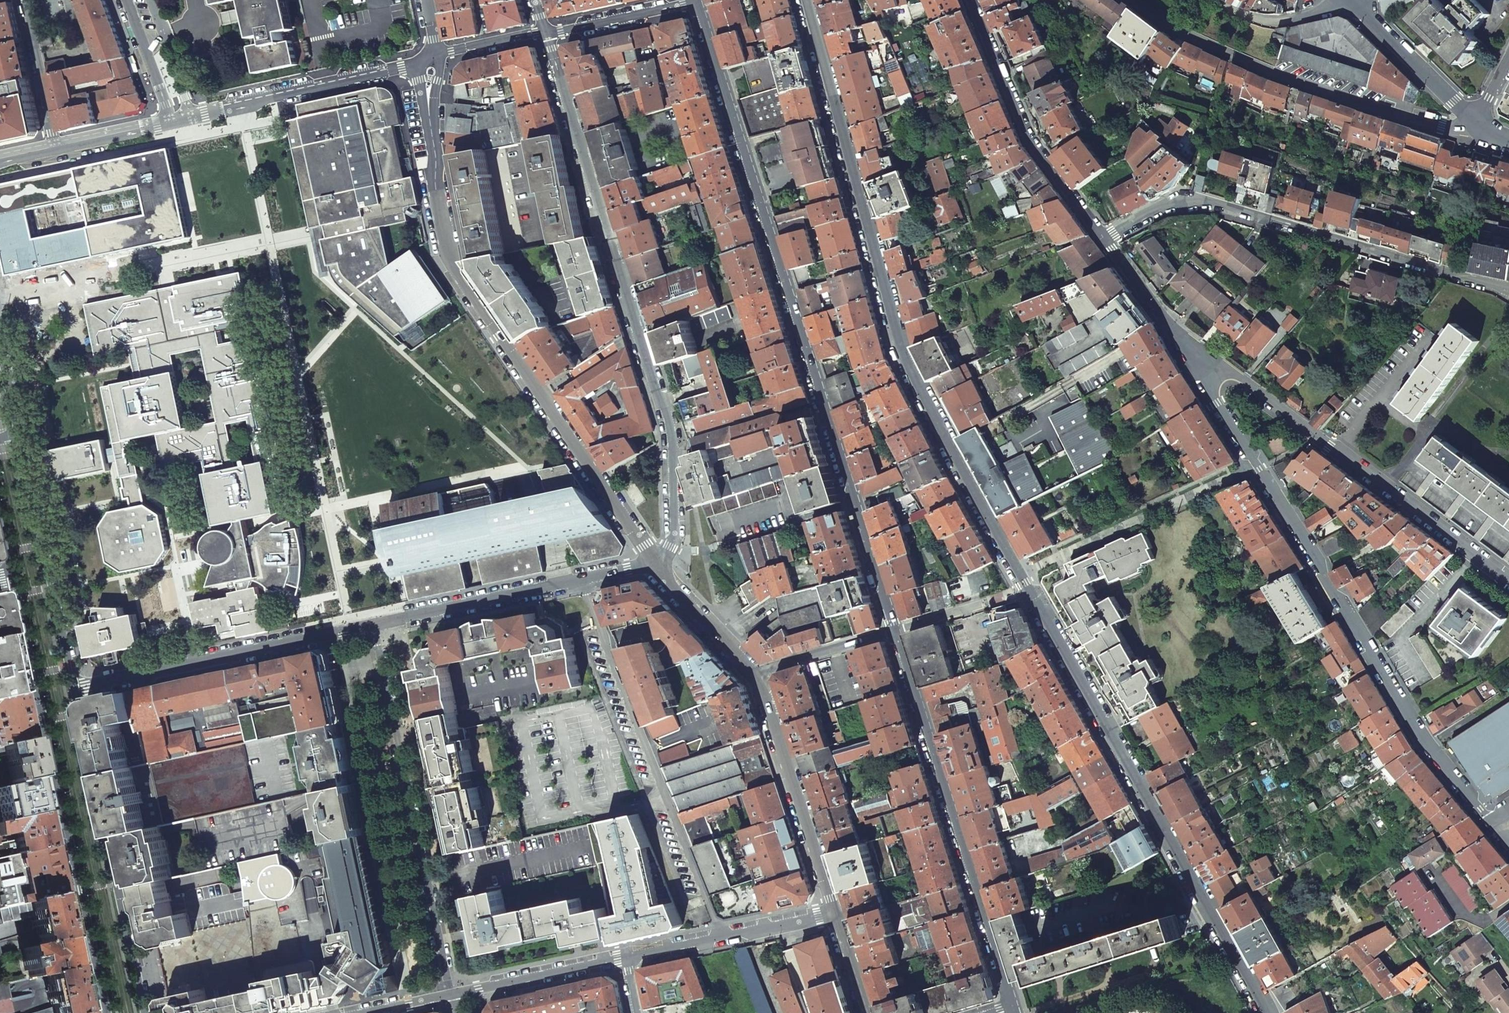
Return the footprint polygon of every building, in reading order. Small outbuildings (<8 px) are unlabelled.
[(102,63),(127,57),(105,0),(78,0),(102,63)] [(254,39),(265,36),(282,33),(296,30),(289,0),(246,0),(254,39)] [(445,13),(475,8),(473,0),(442,0),(445,13)] [(494,4),(499,30),(529,24),(528,24),(521,0),(519,0),(494,4)] [(582,0),(552,0),(554,5),(557,18),(585,12),(582,0)] [(585,12),(607,7),(624,3),(623,0),(582,0),(585,12)] [(722,38),(754,28),(755,28),(754,24),(752,17),(747,18),(742,0),(729,0),(712,5),(712,6),(717,24),(721,37),(722,38)] [(745,9),(764,3),(763,0),(742,0),(745,9)] [(769,24),(795,16),(791,0),(763,0),(764,3),(769,24)] [(823,8),(824,7),(848,1),(848,0),(821,0),(823,8)] [(860,28),(868,25),(865,15),(860,16),(860,14),(857,15),(853,0),(848,1),(824,7),(827,21),(831,35),(855,29),(860,28)] [(883,22),(886,29),(890,28),(884,11),(901,7),(899,0),(873,0),(879,12),(883,22)] [(938,23),(967,12),(962,0),(929,0),(938,23)] [(985,6),(990,17),(1021,4),(1019,0),(983,0),(985,6)] [(1116,0),(1093,0),(1089,5),(1104,16),(1116,0)] [(1133,10),(1129,7),(1120,0),(1116,0),(1104,16),(1120,28),(1133,10)] [(1246,9),(1256,12),(1263,0),(1226,0),(1246,9)] [(1281,14),(1283,5),(1275,0),(1263,0),(1256,12),(1263,14),(1269,15),(1274,15),(1281,14)] [(1380,0),(1381,12),(1383,14),(1413,2),(1416,0),(1381,0),(1380,0)] [(1438,0),(1437,0),(1433,4),(1431,2),(1423,10),(1413,20),(1429,35),(1437,43),(1439,45),(1459,65),(1476,47),(1474,45),(1479,40),(1471,33),(1452,13),(1438,0)] [(1413,2),(1423,10),(1431,2),(1433,4),(1437,0),(1416,0),(1413,2)] [(1476,0),(1464,0),(1452,13),(1471,33),(1490,14),(1476,0)] [(1021,4),(990,17),(997,33),(1007,29),(1019,57),(1032,51),(1033,55),(1047,49),(1045,45),(1047,45),(1047,41),(1044,42),(1033,17),(1016,23),(1013,16),(1014,14),(1013,12),(1022,7),(1024,10),(1029,7),(1027,1),(1021,4)] [(21,41),(13,3),(0,6),(0,46),(21,41)] [(486,9),(485,9),(490,32),(499,30),(494,4),(491,5),(486,6),(486,9)] [(445,13),(442,13),(446,36),(447,41),(479,35),(475,8),(445,13)] [(1149,21),(1133,10),(1120,28),(1113,36),(1110,41),(1140,64),(1141,63),(1144,59),(1146,57),(1149,53),(1164,33),(1149,21)] [(935,25),(934,25),(949,62),(952,70),(957,68),(987,61),(978,38),(967,12),(938,23),(935,25)] [(795,16),(769,24),(760,26),(757,27),(755,28),(754,28),(758,41),(773,36),(777,51),(772,52),(771,50),(766,52),(768,57),(777,54),(803,46),(799,31),(795,16)] [(1304,25),(1300,26),(1302,38),(1309,38),(1334,32),(1344,35),(1368,59),(1378,49),(1352,23),(1349,21),(1341,17),(1304,25)] [(693,32),(689,19),(658,26),(667,55),(698,47),(693,32)] [(883,22),(868,25),(873,44),(889,39),(886,29),(883,22)] [(1302,38),(1300,26),(1289,28),(1283,43),(1283,46),(1299,51),(1302,38)] [(638,47),(653,44),(650,28),(634,31),(638,47)] [(754,28),(722,38),(721,37),(720,38),(725,56),(729,69),(731,69),(731,68),(744,64),(751,62),(759,60),(754,46),(747,48),(745,44),(758,41),(754,28)] [(1289,28),(1278,29),(1274,39),(1283,43),(1289,28)] [(855,29),(831,35),(838,60),(854,56),(851,44),(858,42),(855,29)] [(589,41),(592,57),(600,55),(601,56),(603,56),(625,51),(638,48),(634,31),(609,37),(589,41)] [(267,43),(251,47),(257,74),(299,65),(294,41),(285,43),(282,33),(265,36),(267,43)] [(1181,45),(1164,33),(1149,53),(1169,67),(1173,62),(1183,47),(1181,45)] [(43,46),(54,44),(52,35),(41,37),(43,46)] [(0,46),(0,74),(2,85),(30,79),(21,41),(0,46)] [(576,79),(581,95),(610,86),(605,69),(603,65),(601,56),(600,55),(592,57),(589,41),(585,42),(570,45),(567,50),(576,79)] [(1173,62),(1197,73),(1201,65),(1217,73),(1223,60),(1206,52),(1192,45),(1187,43),(1183,47),(1173,62)] [(788,94),(789,95),(815,87),(807,59),(803,46),(777,54),(788,94)] [(1299,51),(1283,46),(1279,59),(1356,84),(1369,88),(1374,75),(1299,51)] [(698,47),(667,55),(668,56),(669,60),(669,62),(673,79),(705,70),(701,57),(698,47)] [(460,69),(456,97),(470,97),(483,96),(482,87),(492,85),(491,84),(497,82),(495,77),(510,74),(511,76),(519,74),(520,79),(516,80),(522,100),(532,141),(533,140),(561,135),(562,135),(553,106),(542,68),(536,48),(515,52),(481,60),(466,63),(460,69)] [(625,51),(628,64),(641,61),(638,48),(625,51)] [(937,48),(924,53),(929,66),(942,61),(937,48)] [(1381,52),(1378,49),(1368,59),(1376,67),(1381,52)] [(603,56),(607,68),(627,64),(628,64),(625,51),(603,56)] [(1061,83),(1051,59),(1053,58),(1050,51),(1027,61),(1030,68),(1027,69),(1037,93),(1061,83)] [(854,56),(838,60),(839,62),(840,66),(856,127),(878,119),(884,116),(867,52),(854,56)] [(1396,67),(1381,52),(1376,67),(1374,75),(1369,88),(1387,94),(1405,100),(1412,83),(1396,67)] [(750,86),(753,96),(780,87),(782,96),(788,94),(777,54),(768,57),(759,60),(751,62),(744,64),(747,76),(750,86)] [(127,57),(102,63),(91,65),(85,66),(68,70),(49,74),(62,132),(81,128),(98,124),(97,119),(141,110),(144,103),(133,74),(127,57)] [(1163,69),(1146,57),(1144,59),(1141,63),(1158,75),(1163,69)] [(646,87),(646,88),(661,83),(656,58),(641,63),(646,87)] [(65,59),(47,63),(49,74),(68,70),(65,59)] [(898,59),(887,63),(891,74),(903,69),(898,59)] [(1229,63),(1223,60),(1217,73),(1221,88),(1229,63)] [(624,88),(626,93),(646,87),(641,63),(641,61),(628,64),(627,64),(630,79),(632,79),(633,85),(624,88)] [(987,61),(957,68),(961,86),(992,73),(989,66),(987,61)] [(939,68),(930,70),(931,75),(952,70),(949,62),(939,65),(939,68)] [(1158,75),(1141,63),(1140,64),(1133,72),(1154,87),(1161,77),(1158,75)] [(1235,65),(1232,64),(1227,81),(1239,84),(1236,95),(1243,96),(1249,76),(1250,72),(1235,65)] [(903,69),(891,74),(904,108),(916,104),(913,98),(903,69)] [(678,95),(681,104),(713,94),(708,80),(705,70),(673,79),(675,84),(678,95)] [(1249,76),(1259,81),(1260,77),(1250,72),(1249,76)] [(992,73),(961,86),(972,114),(1004,102),(998,87),(992,73)] [(1265,103),(1272,82),(1262,78),(1260,77),(1259,81),(1249,76),(1243,96),(1242,98),(1250,101),(1264,107),(1265,103)] [(33,138),(40,127),(30,79),(2,85),(0,85),(0,100),(2,111),(0,111),(0,145),(33,138)] [(942,79),(936,81),(938,90),(940,94),(945,92),(942,79)] [(1037,93),(1035,93),(1047,117),(1071,104),(1075,102),(1070,91),(1071,91),(1065,81),(1037,93)] [(646,88),(651,113),(667,109),(667,108),(665,99),(662,86),(663,86),(664,83),(663,82),(661,83),(646,88)] [(1276,83),(1272,82),(1265,103),(1272,105),(1296,113),(1302,92),(1276,83)] [(1422,93),(1412,83),(1405,100),(1415,104),(1422,93)] [(586,113),(592,131),(622,122),(624,121),(616,96),(613,97),(611,90),(610,86),(581,95),(586,113)] [(409,207),(422,205),(416,177),(408,179),(397,126),(404,125),(397,92),(394,88),(389,87),(301,105),(304,118),(290,121),(297,147),(315,227),(312,229),(312,232),(315,242),(323,279),(397,337),(453,299),(418,249),(395,266),(388,225),(411,221),(409,207)] [(616,96),(624,121),(651,113),(646,88),(646,87),(626,93),(620,94),(616,96)] [(752,137),(791,128),(782,96),(780,87),(753,96),(741,100),(748,123),(752,137)] [(789,95),(797,126),(821,119),(823,119),(819,103),(815,87),(789,95)] [(611,90),(613,97),(616,96),(620,94),(618,88),(611,90)] [(1503,101),(1498,109),(1500,115),(1508,120),(1508,89),(1503,101)] [(929,91),(913,98),(916,104),(932,97),(929,91)] [(1309,112),(1326,117),(1331,102),(1323,99),(1302,92),(1296,113),(1294,118),(1299,121),(1300,115),(1307,118),(1309,112)] [(681,104),(698,158),(729,147),(721,120),(713,94),(681,104)] [(953,94),(945,98),(948,107),(957,104),(953,94)] [(677,96),(665,99),(667,108),(679,105),(677,96)] [(522,100),(507,104),(511,124),(516,144),(532,141),(522,100)] [(1004,102),(972,114),(983,142),(986,141),(1015,130),(1010,116),(1004,102)] [(1346,107),(1331,102),(1326,117),(1334,119),(1333,122),(1346,126),(1348,122),(1356,125),(1360,111),(1346,107)] [(506,103),(496,105),(497,112),(501,127),(511,124),(507,104),(506,103)] [(1272,105),(1265,103),(1264,107),(1263,110),(1269,112),(1272,105)] [(1065,148),(1062,149),(1060,147),(1052,153),(1056,158),(1084,137),(1085,136),(1083,131),(1085,130),(1071,104),(1047,117),(1060,143),(1062,142),(1065,148)] [(479,107),(455,105),(448,157),(456,155),(485,150),(516,144),(511,124),(501,127),(497,112),(494,113),(494,106),(479,107)] [(1375,117),(1360,111),(1356,125),(1351,140),(1373,148),(1378,149),(1379,145),(1387,121),(1375,117)] [(804,172),(809,187),(813,186),(837,179),(826,136),(821,119),(797,126),(792,127),(797,143),(794,144),(802,173),(804,172)] [(878,119),(856,127),(861,145),(864,156),(881,149),(885,147),(878,119)] [(1189,127),(1177,119),(1171,127),(1162,120),(1155,130),(1163,136),(1176,146),(1189,127)] [(1387,121),(1379,145),(1404,153),(1405,152),(1407,153),(1415,130),(1401,125),(1387,121)] [(600,159),(609,188),(639,178),(636,170),(639,169),(629,137),(628,137),(625,130),(624,130),(622,122),(592,131),(596,145),(600,159)] [(1356,125),(1348,122),(1346,126),(1343,137),(1351,140),(1356,125)] [(1129,157),(1139,176),(1170,147),(1160,140),(1152,134),(1141,125),(1140,124),(1129,157)] [(996,176),(1001,175),(1014,169),(1014,170),(1034,161),(1029,153),(1022,144),(1015,130),(986,141),(992,156),(994,155),(998,167),(994,169),(996,176)] [(1155,130),(1152,134),(1160,140),(1163,136),(1155,130)] [(1425,133),(1415,130),(1407,153),(1405,152),(1404,153),(1401,164),(1434,174),(1434,173),(1442,149),(1445,140),(1425,133)] [(561,135),(533,140),(543,193),(547,193),(557,244),(565,242),(585,239),(580,211),(575,186),(571,187),(567,163),(561,135)] [(1084,137),(1056,158),(1070,177),(1080,190),(1107,169),(1084,137)] [(1445,140),(1442,149),(1452,152),(1455,143),(1445,140)] [(698,158),(705,179),(736,169),(732,157),(729,147),(698,158)] [(1140,178),(1152,200),(1174,189),(1177,185),(1192,165),(1170,147),(1139,176),(1140,178)] [(0,185),(0,244),(7,278),(191,238),(172,148),(0,185)] [(881,149),(864,156),(869,173),(871,184),(889,177),(887,170),(884,159),(881,149)] [(1442,149),(1434,173),(1450,179),(1457,174),(1466,177),(1471,160),(1466,159),(1461,160),(1461,157),(1456,158),(1453,159),(1452,152),(1442,149)] [(485,150),(456,155),(476,259),(503,254),(505,254),(485,150)] [(1248,159),(1227,152),(1224,163),(1221,172),(1242,179),(1248,160),(1248,159)] [(1478,153),(1474,152),(1471,160),(1486,164),(1489,156),(1478,153)] [(893,157),(884,159),(887,170),(896,167),(893,157)] [(943,157),(929,162),(936,188),(939,197),(953,192),(943,157)] [(1375,159),(1367,157),(1364,166),(1372,168),(1375,159)] [(953,159),(946,161),(948,169),(956,166),(953,159)] [(1275,169),(1248,160),(1242,179),(1241,185),(1248,187),(1264,192),(1267,193),(1275,169)] [(1486,164),(1471,160),(1466,177),(1496,186),(1501,168),(1486,164)] [(679,164),(682,173),(693,170),(690,161),(679,164)] [(1023,183),(1028,179),(1040,195),(1037,198),(1040,208),(1063,200),(1049,181),(1034,161),(1014,170),(1023,183)] [(1211,164),(1221,172),(1224,163),(1216,161),(1214,161),(1211,164)] [(1503,163),(1501,168),(1496,186),(1495,190),(1508,194),(1508,165),(1503,163)] [(659,179),(661,185),(684,178),(682,173),(679,164),(657,172),(659,179)] [(705,179),(711,200),(742,189),(739,178),(736,169),(705,179)] [(651,178),(652,181),(659,179),(657,172),(643,177),(644,180),(651,178)] [(889,177),(871,184),(874,192),(881,219),(901,211),(911,208),(917,205),(911,188),(906,176),(904,172),(889,177)] [(916,173),(906,176),(911,188),(920,184),(916,173)] [(989,173),(979,177),(981,182),(991,178),(989,173)] [(1207,178),(1199,175),(1194,190),(1202,193),(1207,178)] [(615,205),(616,210),(639,202),(648,199),(641,177),(639,178),(609,188),(615,205)] [(818,205),(845,199),(841,183),(839,178),(837,179),(813,186),(818,205)] [(1140,178),(1115,191),(1112,193),(1110,194),(1122,216),(1152,200),(1140,178)] [(1293,187),(1275,181),(1272,191),(1287,196),(1287,195),(1290,196),(1293,187)] [(639,202),(645,223),(653,220),(662,217),(679,211),(693,206),(701,203),(696,186),(695,183),(648,199),(639,202)] [(1304,190),(1293,187),(1290,196),(1287,195),(1287,196),(1287,198),(1280,196),(1277,207),(1292,212),(1297,214),(1304,190)] [(936,188),(929,190),(933,199),(934,199),(939,197),(936,188)] [(713,205),(720,227),(722,226),(751,217),(746,203),(742,189),(711,200),(713,205)] [(1315,194),(1304,190),(1297,214),(1301,215),(1305,216),(1308,217),(1315,194)] [(939,197),(934,199),(938,209),(940,214),(944,225),(963,217),(954,192),(953,192),(939,197)] [(1267,193),(1264,192),(1259,210),(1266,212),(1271,196),(1271,194),(1267,193)] [(1361,199),(1334,192),(1327,216),(1326,221),(1352,229),(1356,217),(1361,199)] [(1277,198),(1271,196),(1266,212),(1272,214),(1277,198)] [(819,221),(821,226),(850,218),(849,213),(845,199),(818,205),(815,206),(818,214),(819,218),(816,219),(817,221),(819,221)] [(1040,208),(1030,212),(1037,232),(1049,227),(1076,217),(1071,211),(1063,200),(1040,208)] [(621,227),(622,230),(645,223),(639,202),(616,210),(621,227)] [(1003,207),(1005,213),(1017,209),(1015,202),(1003,207)] [(693,206),(702,234),(703,233),(710,231),(702,206),(701,203),(693,206)] [(780,227),(783,237),(808,230),(809,229),(805,218),(818,214),(815,206),(777,217),(780,227)] [(1005,213),(1007,219),(1019,215),(1017,209),(1005,213)] [(662,217),(664,220),(673,216),(673,217),(681,214),(679,211),(662,217)] [(901,211),(881,219),(887,240),(904,235),(902,228),(905,227),(901,211)] [(1327,216),(1321,214),(1317,227),(1324,229),(1326,221),(1327,216)] [(726,238),(731,254),(760,244),(755,229),(751,217),(722,226),(726,238)] [(1076,217),(1049,227),(1063,244),(1089,234),(1086,231),(1076,217)] [(1363,220),(1356,217),(1352,229),(1352,230),(1360,232),(1363,220)] [(821,226),(830,259),(859,251),(853,227),(850,218),(821,226)] [(1487,219),(1484,230),(1480,244),(1508,250),(1508,227),(1501,226),(1501,222),(1487,219)] [(624,235),(631,258),(658,249),(661,247),(653,220),(645,223),(622,230),(624,235)] [(1388,227),(1363,220),(1360,232),(1372,236),(1384,239),(1388,227)] [(1230,235),(1218,225),(1216,227),(1228,237),(1230,235)] [(1203,243),(1227,263),(1240,248),(1242,245),(1230,235),(1228,237),(1216,227),(1203,243)] [(1384,239),(1403,245),(1402,251),(1410,254),(1412,248),(1416,236),(1388,227),(1384,239)] [(789,256),(793,269),(808,265),(817,263),(808,230),(783,237),(789,256)] [(1171,262),(1164,253),(1167,251),(1153,233),(1135,244),(1136,247),(1141,244),(1142,246),(1140,247),(1168,284),(1171,281),(1173,279),(1187,262),(1189,260),(1183,253),(1171,262)] [(904,235),(887,240),(888,247),(889,248),(905,242),(904,235)] [(1384,239),(1372,236),(1370,243),(1382,246),(1384,239)] [(1447,245),(1416,236),(1412,248),(1432,253),(1430,260),(1441,263),(1443,257),(1447,245)] [(602,266),(593,237),(585,239),(565,242),(588,316),(592,314),(615,307),(605,274),(602,266)] [(1074,258),(1082,280),(1084,279),(1114,268),(1095,243),(1094,241),(1081,246),(1081,243),(1061,251),(1068,261),(1074,258)] [(1305,241),(1301,245),(1306,250),(1310,245),(1305,241)] [(741,293),(743,299),(774,289),(766,266),(760,244),(731,254),(728,255),(741,293)] [(1480,244),(1473,267),(1472,272),(1491,276),(1508,279),(1508,250),(1480,244)] [(533,261),(537,274),(544,272),(546,280),(559,276),(550,245),(524,250),(526,258),(533,256),(534,261),(533,261)] [(905,245),(889,251),(890,255),(896,279),(902,277),(913,273),(910,262),(905,245)] [(1227,263),(1250,283),(1263,268),(1252,258),(1254,255),(1242,245),(1240,248),(1227,263)] [(1461,249),(1447,245),(1443,257),(1458,261),(1461,249)] [(714,250),(716,259),(727,255),(725,247),(714,250)] [(658,249),(631,258),(633,265),(646,260),(650,274),(637,279),(639,285),(667,276),(658,249)] [(938,258),(921,263),(923,269),(946,261),(943,249),(937,250),(938,258)] [(830,259),(834,273),(863,265),(861,258),(859,251),(830,259)] [(529,287),(513,264),(510,266),(506,260),(505,254),(503,254),(476,259),(468,261),(485,286),(499,307),(529,287)] [(1266,265),(1254,255),(1252,258),(1263,268),(1266,265)] [(920,259),(910,262),(913,273),(919,271),(923,269),(921,263),(920,259)] [(646,260),(633,265),(637,279),(650,274),(646,260)] [(707,262),(667,276),(639,285),(650,322),(654,333),(659,332),(689,320),(721,307),(719,302),(716,290),(711,276),(707,262)] [(1210,283),(1187,262),(1173,279),(1184,289),(1182,291),(1195,302),(1210,283)] [(797,281),(798,284),(812,280),(808,265),(793,269),(797,281)] [(828,278),(829,281),(835,280),(864,271),(863,268),(834,276),(834,277),(828,278)] [(1114,268),(1084,279),(1093,290),(1107,311),(1127,295),(1132,292),(1127,286),(1114,268)] [(1351,290),(1365,293),(1383,298),(1394,301),(1400,279),(1371,271),(1371,274),(1356,270),(1351,290)] [(254,317),(245,271),(157,289),(87,303),(97,355),(132,349),(218,332),(217,324),(233,322),(254,317)] [(840,297),(843,307),(872,298),(868,284),(864,271),(835,280),(838,289),(840,297)] [(913,273),(902,277),(912,303),(921,299),(928,296),(919,271),(913,273)] [(711,276),(716,290),(722,288),(718,273),(711,276)] [(1065,303),(1093,290),(1084,279),(1082,280),(1060,289),(1065,303)] [(1171,281),(1182,291),(1184,289),(1173,279),(1171,281)] [(818,285),(820,294),(828,292),(838,289),(835,280),(829,281),(818,285)] [(1234,303),(1210,283),(1195,302),(1207,312),(1209,309),(1220,319),(1231,306),(1234,303)] [(805,306),(808,317),(824,312),(823,309),(820,294),(818,285),(800,290),(805,306)] [(529,287),(499,307),(511,325),(524,343),(542,330),(552,327),(551,325),(548,317),(544,310),(529,287)] [(1318,287),(1311,295),(1318,300),(1324,292),(1318,287)] [(743,299),(755,338),(786,329),(780,308),(774,289),(743,299)] [(1060,289),(1020,305),(1028,320),(1065,303),(1060,289)] [(820,294),(823,309),(827,308),(826,301),(831,299),(828,292),(820,294)] [(1141,304),(1132,292),(1127,295),(1138,309),(1141,307),(1142,306),(1141,304)] [(719,302),(721,307),(728,304),(743,299),(741,293),(719,302)] [(1138,309),(1127,295),(1107,311),(1106,311),(1104,314),(1112,325),(1110,327),(1112,331),(1115,329),(1126,344),(1155,323),(1154,322),(1153,322),(1152,321),(1141,307),(1138,309)] [(834,299),(837,309),(843,307),(840,297),(834,299)] [(845,331),(846,335),(851,333),(879,324),(875,311),(872,298),(843,307),(845,316),(850,330),(845,331)] [(909,323),(925,316),(921,299),(912,303),(904,306),(905,310),(909,323)] [(666,355),(669,364),(675,362),(684,360),(700,355),(693,333),(733,318),(728,305),(721,308),(721,307),(689,320),(659,332),(666,355)] [(1218,321),(1217,324),(1225,331),(1236,341),(1251,323),(1231,306),(1220,319),(1218,321)] [(615,307),(592,314),(594,322),(602,344),(604,350),(625,336),(619,319),(615,307)] [(829,311),(832,320),(845,316),(843,307),(837,309),(829,311)] [(1207,312),(1218,321),(1220,319),(1209,309),(1207,312)] [(813,333),(816,344),(837,338),(832,320),(829,311),(824,312),(808,317),(813,333)] [(941,337),(934,312),(925,316),(909,323),(910,327),(916,347),(941,337)] [(588,316),(571,321),(575,334),(593,328),(592,323),(594,322),(592,314),(588,316)] [(1260,320),(1242,342),(1244,343),(1242,346),(1250,353),(1251,352),(1257,357),(1277,334),(1260,320)] [(217,324),(218,332),(234,328),(233,322),(217,324)] [(1130,354),(1138,367),(1143,364),(1168,349),(1165,344),(1155,323),(1129,342),(1134,351),(1130,354)] [(855,349),(856,352),(861,368),(888,359),(883,342),(879,324),(851,333),(855,349)] [(1082,324),(1046,343),(1053,355),(1089,335),(1082,324)] [(1206,337),(1203,340),(1211,347),(1225,331),(1217,324),(1206,337)] [(1412,383),(1396,404),(1420,421),(1479,341),(1456,324),(1443,341),(1441,344),(1412,383)] [(969,326),(963,328),(978,356),(967,361),(963,367),(968,365),(985,357),(969,326)] [(542,330),(524,343),(538,364),(551,384),(579,366),(552,327),(542,330)] [(759,353),(791,343),(788,336),(786,329),(755,338),(754,338),(757,346),(757,348),(759,353)] [(228,424),(218,422),(188,428),(173,355),(202,348),(221,344),(219,337),(218,332),(132,349),(135,366),(137,379),(105,386),(114,442),(105,446),(109,465),(120,468),(122,478),(123,477),(125,487),(123,488),(125,499),(130,498),(133,508),(147,505),(134,438),(158,433),(165,469),(203,461),(217,526),(239,521),(247,519),(237,468),(228,424)] [(837,338),(816,344),(819,354),(821,360),(855,349),(851,333),(846,335),(837,338)] [(627,344),(625,336),(604,350),(591,358),(579,366),(551,384),(574,417),(587,436),(595,448),(630,438),(639,435),(652,431),(654,430),(642,392),(627,344)] [(249,419),(258,463),(281,457),(256,337),(221,344),(202,348),(218,422),(228,424),(249,419)] [(941,337),(916,347),(924,364),(933,381),(940,378),(958,370),(941,337)] [(754,338),(749,340),(753,355),(759,353),(757,348),(757,346),(754,338)] [(1106,340),(1060,367),(1067,378),(1113,352),(1106,340)] [(763,366),(766,373),(797,363),(794,353),(791,343),(759,353),(763,366)] [(602,344),(589,352),(591,358),(604,350),(602,344)] [(719,349),(724,364),(729,362),(725,347),(719,349)] [(1288,347),(1271,366),(1284,377),(1282,380),(1292,388),(1308,369),(1293,356),(1295,353),(1288,347)] [(716,392),(722,410),(736,406),(730,384),(727,377),(724,364),(719,349),(704,353),(710,372),(716,392)] [(1168,349),(1143,364),(1157,388),(1182,373),(1175,361),(1168,349)] [(690,378),(710,372),(704,353),(700,355),(684,360),(689,377),(690,378)] [(822,363),(828,379),(843,374),(838,359),(832,360),(831,360),(822,363)] [(872,396),(900,383),(894,371),(888,359),(861,368),(871,392),(869,393),(870,396),(872,396)] [(675,362),(680,379),(689,377),(684,360),(675,362)] [(997,364),(989,366),(992,372),(1003,366),(1001,362),(997,364)] [(766,373),(773,395),(804,386),(800,374),(797,363),(766,373)] [(963,367),(961,368),(969,384),(975,381),(968,365),(963,367)] [(763,366),(756,368),(758,375),(766,373),(763,366)] [(730,384),(755,376),(758,375),(756,368),(727,377),(730,384)] [(958,370),(940,378),(948,395),(969,384),(961,368),(958,370)] [(1132,371),(1114,382),(1117,386),(1120,385),(1121,385),(1135,377),(1132,371)] [(843,374),(828,379),(834,398),(837,410),(857,402),(847,372),(843,374)] [(1182,373),(1157,388),(1176,420),(1202,405),(1202,404),(1196,395),(1182,373)] [(982,377),(975,381),(994,420),(1001,417),(993,400),(994,399),(991,394),(990,395),(982,377)] [(969,384),(948,395),(969,435),(983,427),(994,420),(975,381),(969,384)] [(900,383),(872,396),(873,399),(885,420),(913,408),(907,395),(900,383)] [(804,386),(773,395),(776,406),(777,409),(781,410),(809,402),(807,395),(804,386)] [(683,401),(691,420),(722,410),(716,392),(683,401)] [(1292,394),(1286,402),(1299,412),(1303,415),(1305,412),(1301,409),(1302,407),(1303,402),(1292,394)] [(722,410),(691,420),(692,423),(693,426),(698,425),(700,432),(754,415),(754,413),(776,406),(773,395),(736,406),(722,410)] [(948,395),(942,398),(948,410),(962,439),(969,435),(948,395)] [(1127,406),(1122,408),(1128,419),(1149,406),(1143,397),(1127,406)] [(1320,415),(1313,423),(1322,430),(1326,426),(1344,404),(1335,397),(1328,406),(1326,408),(1324,407),(1318,414),(1320,415)] [(1060,436),(1004,465),(1026,505),(1032,501),(1038,498),(1047,494),(1108,462),(1108,461),(1118,455),(1085,399),(1050,417),(1060,436)] [(837,410),(836,411),(841,428),(844,438),(846,437),(867,428),(858,402),(857,402),(837,410)] [(1176,420),(1174,422),(1187,443),(1193,452),(1208,475),(1238,462),(1220,433),(1202,405),(1176,420)] [(769,431),(781,428),(814,418),(813,413),(811,408),(786,415),(782,415),(780,414),(735,428),(738,441),(769,431)] [(913,408),(885,420),(895,439),(923,426),(920,421),(913,408)] [(814,418),(781,428),(781,430),(783,429),(788,445),(786,446),(790,458),(792,457),(793,462),(797,475),(829,464),(826,455),(825,456),(820,439),(816,427),(817,427),(814,418)] [(1165,422),(1154,429),(1156,432),(1162,429),(1167,426),(1165,422)] [(1167,426),(1162,429),(1177,450),(1187,443),(1174,422),(1167,426)] [(923,426),(895,439),(907,463),(935,451),(929,439),(923,426)] [(694,439),(698,453),(708,450),(715,448),(738,441),(735,428),(734,427),(694,439)] [(867,428),(846,437),(850,450),(853,457),(871,449),(877,447),(869,427),(867,428)] [(969,435),(962,439),(965,444),(974,461),(985,481),(999,507),(1004,516),(1026,505),(1004,465),(983,427),(969,435)] [(769,431),(738,441),(740,448),(741,451),(738,451),(738,453),(739,455),(740,458),(751,455),(774,447),(769,431)] [(1440,437),(1422,460),(1434,469),(1438,472),(1440,473),(1463,491),(1467,494),(1469,495),(1492,513),(1497,516),(1498,517),(1508,525),(1508,489),(1440,437)] [(630,438),(595,448),(603,460),(610,471),(643,451),(641,448),(638,450),(630,438)] [(52,482),(110,470),(109,465),(105,446),(103,440),(45,453),(52,482)] [(738,441),(715,448),(719,459),(719,461),(722,460),(722,458),(729,455),(738,453),(738,451),(741,451),(740,448),(738,441)] [(1293,469),(1290,471),(1291,472),(1316,490),(1336,465),(1317,451),(1314,449),(1312,447),(1306,451),(1308,452),(1302,460),(1299,461),(1293,469)] [(871,449),(853,457),(858,474),(861,484),(880,475),(875,460),(871,449)] [(717,479),(712,461),(708,450),(698,453),(689,455),(689,461),(690,465),(689,465),(688,469),(689,472),(690,475),(688,476),(693,492),(691,492),(695,508),(703,505),(735,495),(730,481),(728,475),(717,479)] [(935,451),(907,463),(920,490),(949,477),(938,456),(935,451)] [(1193,452),(1183,459),(1197,481),(1208,475),(1193,452)] [(258,463),(237,468),(247,519),(292,510),(281,457),(258,463)] [(1274,467),(1282,480),(1291,472),(1290,471),(1293,469),(1288,459),(1274,467)] [(735,495),(775,482),(794,476),(797,475),(793,462),(730,481),(735,495)] [(408,578),(414,601),(474,588),(468,564),(482,561),(488,585),(548,572),(542,546),(555,543),(571,540),(586,563),(623,554),(626,547),(601,508),(572,463),(544,470),(549,491),(536,494),(522,498),(497,503),(492,478),(386,503),(391,525),(386,526),(389,540),(391,547),(394,559),(399,580),(408,578)] [(829,464),(797,475),(794,476),(805,514),(841,503),(832,473),(829,464)] [(1316,490),(1344,512),(1373,493),(1353,478),(1336,465),(1316,490)] [(880,475),(861,484),(864,493),(866,498),(882,491),(881,489),(904,479),(899,467),(880,475)] [(949,477),(920,490),(931,511),(933,514),(962,501),(956,489),(949,477)] [(1221,494),(1243,531),(1273,516),(1267,508),(1251,481),(1221,494)] [(703,505),(708,518),(779,495),(775,482),(735,495),(703,505)] [(903,485),(879,497),(883,506),(892,502),(914,493),(912,487),(904,491),(902,488),(905,487),(903,485)] [(1304,491),(1294,501),(1298,507),(1310,496),(1304,491)] [(1344,512),(1365,539),(1369,537),(1371,535),(1388,525),(1400,513),(1387,503),(1373,493),(1344,512)] [(1047,494),(1038,498),(1047,515),(1057,509),(1047,494)] [(876,498),(867,501),(870,511),(880,508),(876,498)] [(962,501),(933,514),(946,538),(948,537),(976,525),(969,513),(962,501)] [(1026,505),(1004,516),(1019,542),(1028,558),(1056,545),(1032,501),(1026,505)] [(875,528),(878,538),(903,527),(892,502),(883,506),(880,508),(870,511),(875,528)] [(133,508),(112,513),(103,527),(110,561),(124,571),(159,564),(168,549),(161,515),(147,505),(133,508)] [(933,514),(931,511),(929,512),(927,509),(923,511),(926,517),(933,514)] [(1326,509),(1307,521),(1314,533),(1315,532),(1327,523),(1333,520),(1326,509)] [(912,516),(913,519),(914,522),(926,517),(923,511),(912,516)] [(844,512),(812,522),(822,553),(854,543),(849,526),(844,512)] [(1407,518),(1400,513),(1388,525),(1371,535),(1369,537),(1371,539),(1373,538),(1382,549),(1391,545),(1397,539),(1401,535),(1414,524),(1407,518)] [(1056,514),(1049,518),(1060,539),(1062,542),(1078,536),(1073,524),(1065,529),(1056,514)] [(901,519),(905,526),(910,524),(906,516),(901,519)] [(1243,531),(1257,551),(1286,536),(1278,524),(1273,516),(1243,531)] [(247,519),(239,521),(239,524),(234,532),(230,531),(224,530),(218,532),(214,534),(211,538),(209,541),(208,546),(208,550),(210,555),(212,558),(216,562),(218,563),(210,587),(239,581),(241,590),(252,588),(255,580),(261,583),(272,590),(278,592),(279,591),(283,589),(288,591),(291,581),(302,584),(304,578),(304,574),(305,571),(305,569),(305,568),(305,554),(305,553),(305,550),(304,549),(304,544),(301,532),(296,533),(293,520),(281,524),(277,523),(277,522),(274,523),(270,525),(264,530),(256,535),(251,537),(247,519)] [(1321,532),(1323,535),(1332,530),(1327,523),(1315,532),(1317,535),(1321,532)] [(1427,533),(1414,524),(1401,535),(1397,539),(1405,548),(1409,543),(1415,548),(1406,557),(1407,558),(1405,560),(1402,557),(1390,570),(1395,577),(1411,561),(1433,538),(1427,533)] [(948,537),(958,557),(987,544),(984,540),(976,525),(948,537)] [(903,527),(878,538),(883,553),(887,564),(912,553),(904,527),(903,527)] [(788,530),(740,545),(751,573),(754,572),(770,568),(788,563),(798,560),(788,530)] [(1319,543),(1328,557),(1352,545),(1343,530),(1319,543)] [(1108,548),(1120,571),(1111,575),(1114,581),(1115,581),(1138,571),(1137,568),(1155,560),(1150,549),(1152,548),(1145,533),(1125,542),(1124,539),(1111,545),(1111,546),(1108,548)] [(1257,551),(1276,583),(1297,573),(1306,568),(1296,552),(1286,536),(1257,551)] [(1411,561),(1429,579),(1454,554),(1444,546),(1433,538),(1411,561)] [(822,553),(819,553),(828,584),(864,575),(858,556),(854,543),(822,553)] [(987,544),(958,557),(968,574),(996,561),(994,557),(987,544)] [(930,545),(923,548),(932,564),(939,560),(932,549),(930,545)] [(1090,585),(1111,575),(1120,571),(1108,548),(1100,551),(1100,550),(1077,560),(1090,585)] [(912,553),(887,564),(892,582),(896,593),(915,588),(922,586),(912,553)] [(1076,577),(1065,585),(1064,586),(1063,587),(1063,588),(1063,589),(1063,590),(1063,591),(1063,592),(1069,602),(1093,591),(1090,585),(1077,560),(1070,564),(1076,577)] [(788,563),(770,568),(777,593),(779,597),(797,592),(792,576),(788,563)] [(1063,589),(1063,588),(1063,587),(1064,586),(1065,585),(1076,577),(1070,564),(1044,576),(1042,582),(1057,608),(1069,602),(1063,592),(1063,591),(1063,590),(1063,589)] [(1353,574),(1348,565),(1336,570),(1331,573),(1334,577),(1341,588),(1343,588),(1345,586),(1349,584),(1357,580),(1368,574),(1365,569),(1353,574)] [(777,593),(770,568),(754,572),(751,573),(754,580),(738,590),(738,591),(737,592),(748,613),(777,593)] [(1270,586),(1304,642),(1317,634),(1321,632),(1326,629),(1329,627),(1317,607),(1308,592),(1297,573),(1276,583),(1270,586)] [(1357,580),(1349,584),(1357,598),(1358,597),(1360,600),(1376,591),(1374,587),(1375,587),(1368,574),(1357,580)] [(828,584),(835,607),(838,615),(850,611),(856,610),(873,605),(871,597),(864,575),(828,584)] [(1094,593),(1114,581),(1111,575),(1090,585),(1093,591),(1069,602),(1071,606),(1094,593)] [(946,580),(927,585),(932,604),(934,612),(954,606),(946,580)] [(625,585),(604,590),(599,599),(611,630),(658,620),(657,615),(659,614),(675,610),(659,595),(645,581),(625,585)] [(779,597),(778,597),(781,617),(780,617),(787,630),(800,626),(838,615),(835,607),(828,584),(797,592),(779,597)] [(922,586),(915,588),(917,593),(921,592),(923,600),(926,599),(928,605),(932,604),(927,585),(922,586)] [(241,590),(230,593),(231,596),(215,599),(215,597),(192,602),(198,629),(220,624),(222,634),(239,630),(240,637),(271,631),(266,608),(264,609),(261,594),(260,595),(258,587),(252,588),(241,590)] [(915,588),(896,593),(901,610),(904,621),(921,616),(924,615),(917,593),(915,588)] [(1438,625),(1479,656),(1507,619),(1467,588),(1438,625)] [(1251,595),(1257,606),(1269,600),(1264,589),(1251,595)] [(1094,593),(1071,606),(1059,613),(1065,623),(1115,599),(1114,598),(1101,605),(1094,593)] [(1357,606),(1361,611),(1372,599),(1377,594),(1357,606)] [(1081,624),(1092,644),(1096,652),(1113,643),(1115,642),(1119,640),(1111,625),(1116,623),(1126,618),(1115,599),(1065,623),(1069,631),(1076,627),(1081,624)] [(1361,611),(1375,635),(1382,628),(1387,623),(1372,599),(1361,611)] [(9,638),(4,614),(1,600),(0,600),(0,639),(9,638)] [(1007,605),(1009,611),(1014,611),(1021,608),(1019,601),(1007,605)] [(1069,602),(1057,608),(1059,613),(1071,606),(1069,602)] [(1382,628),(1391,637),(1415,613),(1405,604),(1387,623),(1382,628)] [(856,610),(850,611),(855,624),(858,634),(867,632),(880,628),(873,605),(856,610)] [(996,623),(1008,662),(1012,660),(1040,645),(1036,633),(1034,629),(1033,629),(1031,622),(1030,623),(1027,616),(1026,617),(1024,610),(1023,610),(1023,608),(1021,608),(1014,611),(1009,611),(1007,605),(990,610),(994,624),(996,623)] [(90,657),(144,646),(140,631),(137,614),(126,617),(124,607),(99,607),(99,616),(100,622),(83,626),(90,657)] [(659,614),(664,638),(674,635),(685,662),(689,661),(713,651),(692,628),(675,610),(659,614)] [(427,718),(457,712),(448,668),(451,664),(539,646),(542,648),(551,693),(582,686),(574,648),(575,648),(573,637),(566,639),(563,626),(556,622),(550,617),(537,620),(536,613),(506,619),(499,619),(492,619),(485,620),(481,621),(477,623),(469,628),(441,633),(443,640),(429,643),(425,650),(421,656),(423,669),(420,670),(416,671),(418,681),(419,681),(427,718)] [(799,652),(787,630),(780,617),(756,636),(746,644),(764,662),(783,657),(799,652)] [(1110,669),(1134,656),(1116,625),(1126,619),(1126,618),(1116,623),(1111,625),(1119,640),(1115,642),(1113,643),(1096,652),(1097,652),(1100,651),(1110,669)] [(1321,632),(1317,634),(1321,640),(1329,635),(1338,650),(1351,643),(1348,639),(1338,622),(1329,627),(1326,629),(1321,632)] [(837,624),(821,628),(826,644),(841,639),(837,624)] [(1076,627),(1087,646),(1092,644),(1081,624),(1076,627)] [(940,625),(909,634),(918,664),(925,688),(957,678),(952,663),(940,625)] [(803,651),(826,644),(821,628),(802,634),(800,626),(787,630),(799,652),(803,651)] [(1410,639),(1434,679),(1446,672),(1422,631),(1410,639)] [(21,695),(19,683),(14,684),(11,673),(12,673),(12,671),(13,669),(13,666),(11,664),(10,662),(9,662),(6,651),(11,650),(9,638),(0,639),(0,699),(21,695)] [(885,641),(855,650),(863,675),(893,666),(888,652),(885,641)] [(650,642),(618,648),(627,671),(632,683),(665,670),(659,653),(655,655),(650,642)] [(1351,643),(1338,650),(1333,654),(1325,658),(1328,661),(1331,659),(1333,663),(1333,664),(1340,676),(1345,673),(1345,672),(1355,666),(1353,662),(1360,658),(1358,656),(1351,643)] [(1040,645),(1012,660),(1028,687),(1030,686),(1058,671),(1050,657),(1043,644),(1040,645)] [(299,655),(305,680),(297,682),(298,684),(302,702),(307,729),(342,722),(328,654),(322,650),(299,655)] [(962,659),(952,663),(957,678),(966,675),(972,673),(980,671),(973,650),(961,654),(962,659)] [(720,696),(746,686),(728,667),(713,651),(689,661),(706,702),(720,696)] [(1134,656),(1110,669),(1112,674),(1124,695),(1140,687),(1146,684),(1148,683),(1160,676),(1150,660),(1144,664),(1142,660),(1138,663),(1134,656)] [(231,670),(237,697),(241,696),(264,691),(265,695),(266,695),(272,694),(272,693),(271,689),(298,684),(297,682),(292,658),(263,664),(231,670)] [(1359,672),(1366,668),(1360,658),(1353,662),(1355,666),(1359,672)] [(816,662),(805,665),(809,676),(820,673),(816,662)] [(805,665),(779,673),(776,679),(784,703),(790,724),(820,715),(822,715),(809,676),(805,665)] [(999,665),(986,669),(997,705),(1005,701),(1006,700),(1009,699),(999,665)] [(864,675),(870,697),(903,689),(897,667),(864,675)] [(1359,672),(1354,676),(1358,682),(1370,675),(1366,668),(1359,672)] [(980,671),(972,673),(982,706),(986,719),(1000,715),(997,705),(986,669),(980,671)] [(243,743),(247,742),(239,707),(237,697),(231,670),(225,672),(158,686),(131,691),(140,733),(146,731),(153,763),(243,743)] [(665,670),(632,683),(648,725),(675,714),(673,709),(670,702),(673,702),(662,673),(666,671),(665,670)] [(670,702),(673,709),(679,707),(666,671),(662,673),(673,702),(670,702)] [(1058,671),(1030,686),(1048,718),(1076,702),(1067,687),(1058,671)] [(1109,675),(1121,696),(1124,695),(1112,674),(1109,675)] [(957,678),(925,688),(930,700),(940,697),(961,690),(969,683),(966,675),(957,678)] [(1348,688),(1368,720),(1389,707),(1376,685),(1370,675),(1358,682),(1348,688)] [(1140,687),(1124,695),(1128,701),(1138,719),(1142,717),(1162,706),(1155,693),(1156,692),(1150,683),(1161,677),(1160,676),(1148,683),(1146,684),(1140,687)] [(746,686),(720,696),(735,743),(762,734),(754,709),(747,688),(746,686)] [(1335,697),(1338,703),(1350,696),(1346,690),(1335,697)] [(140,733),(131,691),(95,699),(88,709),(99,760),(102,774),(144,765),(146,764),(140,733)] [(901,692),(863,702),(864,706),(870,704),(878,732),(910,722),(906,706),(901,692)] [(3,746),(31,741),(26,718),(21,695),(0,699),(0,747),(3,746)] [(1009,699),(1006,700),(1007,704),(1017,698),(1015,695),(1009,699)] [(935,719),(940,733),(973,723),(976,722),(986,719),(982,706),(971,709),(969,710),(967,703),(962,700),(943,706),(940,697),(930,700),(935,719)] [(1005,701),(997,705),(1000,715),(1013,758),(1020,756),(1021,756),(1005,701)] [(304,730),(307,729),(302,702),(258,712),(256,703),(239,707),(247,742),(304,730)] [(1076,702),(1048,718),(1063,745),(1091,730),(1092,730),(1084,716),(1076,702)] [(1142,717),(1156,741),(1182,727),(1169,703),(1162,706),(1142,717)] [(1437,721),(1429,726),(1435,735),(1435,736),(1443,731),(1472,712),(1467,704),(1450,715),(1446,707),(1433,715),(1437,721)] [(1497,798),(1508,789),(1508,704),(1452,742),(1481,786),(1482,785),(1489,795),(1493,792),(1497,798)] [(1368,720),(1363,723),(1371,736),(1390,766),(1415,750),(1414,750),(1409,741),(1400,726),(1393,713),(1389,707),(1368,720)] [(836,710),(828,713),(838,744),(846,741),(836,710)] [(461,729),(457,712),(427,718),(432,743),(451,836),(454,853),(523,839),(498,722),(461,729)] [(680,728),(675,714),(648,725),(653,737),(653,739),(680,728)] [(820,715),(790,724),(796,742),(800,755),(830,746),(820,715)] [(986,719),(976,722),(979,730),(984,728),(985,726),(993,750),(989,751),(988,753),(991,765),(1013,758),(1000,715),(986,719)] [(356,783),(342,722),(307,729),(304,730),(316,792),(324,790),(356,783)] [(901,749),(917,744),(914,734),(910,722),(878,732),(880,738),(885,754),(901,749)] [(973,723),(940,733),(944,747),(947,756),(951,769),(953,776),(986,766),(973,723)] [(1156,741),(1169,765),(1179,760),(1196,752),(1182,727),(1156,741)] [(1095,738),(1091,730),(1063,745),(1078,771),(1105,756),(1103,753),(1095,738)] [(1339,737),(1348,751),(1361,744),(1352,730),(1339,737)] [(691,756),(664,765),(682,813),(729,798),(747,792),(778,782),(773,767),(766,769),(743,777),(738,761),(757,754),(768,751),(762,734),(735,743),(691,756)] [(880,738),(832,752),(837,768),(843,766),(846,765),(857,762),(866,759),(885,754),(880,738)] [(31,741),(3,746),(5,755),(7,762),(5,762),(7,769),(8,769),(11,781),(9,781),(10,785),(39,778),(35,759),(31,741)] [(243,743),(153,763),(154,769),(166,825),(198,818),(257,805),(243,743)] [(687,745),(660,755),(664,765),(691,756),(687,745)] [(830,746),(800,755),(804,767),(807,777),(837,768),(832,752),(830,746)] [(1400,778),(1424,806),(1446,787),(1435,774),(1424,761),(1414,750),(1415,750),(1390,766),(1400,778)] [(743,777),(766,769),(765,766),(762,767),(757,754),(738,761),(743,777)] [(1105,756),(1078,771),(1087,789),(1115,773),(1107,759),(1105,756)] [(1152,777),(1160,792),(1188,778),(1189,778),(1179,760),(1169,765),(1151,774),(1152,777)] [(923,763),(894,772),(899,788),(928,780),(923,763)] [(166,825),(154,769),(145,771),(144,765),(102,774),(114,829),(115,836),(128,833),(161,826),(166,825)] [(837,768),(807,777),(813,795),(819,811),(847,803),(850,802),(843,782),(847,781),(843,766),(837,768)] [(986,766),(953,776),(960,797),(966,816),(1000,805),(994,789),(993,785),(995,786),(997,786),(999,785),(1000,784),(1000,783),(1000,782),(1000,780),(998,778),(996,777),(995,776),(993,777),(992,778),(991,779),(987,766),(986,766)] [(1390,766),(1383,770),(1394,783),(1400,778),(1390,766)] [(1124,788),(1115,773),(1087,789),(1100,811),(1105,820),(1133,803),(1124,788)] [(1071,775),(1041,793),(1050,810),(1058,805),(1081,792),(1071,775)] [(892,777),(881,780),(885,792),(889,791),(893,790),(896,789),(892,777)] [(47,813),(46,811),(39,778),(10,785),(0,787),(0,824),(47,813)] [(1169,807),(1177,822),(1204,808),(1202,805),(1188,778),(1160,792),(1169,807)] [(906,809),(935,801),(931,789),(928,780),(899,788),(901,794),(906,809)] [(1020,780),(994,789),(1000,805),(1005,804),(1028,797),(1020,780)] [(783,799),(778,782),(747,792),(758,826),(788,816),(783,799)] [(366,835),(356,783),(324,790),(326,799),(327,806),(322,807),(327,829),(332,828),(335,842),(337,842),(366,835)] [(1449,791),(1446,787),(1424,806),(1446,832),(1471,817),(1464,809),(1449,791)] [(281,854),(297,851),(289,815),(310,802),(326,799),(324,790),(316,792),(257,805),(198,818),(209,870),(242,863),(281,854)] [(891,799),(893,807),(897,806),(895,799),(896,798),(893,790),(889,791),(890,797),(891,799)] [(885,792),(856,801),(860,816),(893,807),(891,799),(890,797),(889,791),(885,792)] [(1008,815),(1033,807),(1036,806),(1042,828),(1058,823),(1050,810),(1041,793),(1040,793),(1028,797),(1005,804),(1008,815)] [(729,798),(682,813),(686,822),(689,830),(695,847),(716,839),(707,814),(714,812),(716,819),(726,816),(724,809),(731,806),(729,798)] [(906,809),(903,810),(909,830),(941,821),(937,809),(935,801),(906,809)] [(854,824),(847,803),(819,811),(823,823),(826,833),(854,824)] [(1105,820),(1085,830),(1067,839),(1068,847),(1069,849),(1072,860),(1104,849),(1116,842),(1144,825),(1138,814),(1133,803),(1105,820)] [(1000,805),(966,816),(972,835),(976,849),(1002,840),(1000,833),(1012,829),(1008,815),(1005,804),(1000,805)] [(1177,822),(1201,865),(1227,850),(1204,808),(1177,822)] [(1100,811),(1081,822),(1085,830),(1105,820),(1100,811)] [(682,925),(645,812),(590,824),(598,861),(599,861),(600,864),(615,861),(627,912),(611,916),(616,944),(651,936),(679,930),(682,925)] [(0,824),(0,836),(13,833),(15,840),(18,854),(54,846),(50,829),(47,813),(0,824)] [(800,852),(788,816),(758,826),(743,830),(758,880),(805,868),(800,852)] [(881,817),(866,821),(868,826),(882,821),(881,817)] [(1446,832),(1460,853),(1488,837),(1476,823),(1471,817),(1446,832)] [(909,830),(921,869),(953,860),(947,839),(941,821),(909,830)] [(854,824),(826,833),(829,844),(832,853),(835,852),(860,845),(854,824)] [(1144,825),(1116,842),(1132,869),(1160,853),(1148,832),(1144,825)] [(134,863),(139,885),(163,880),(166,879),(171,878),(176,877),(167,839),(164,840),(161,826),(128,833),(134,863)] [(1270,826),(1260,832),(1265,842),(1276,836),(1270,826)] [(867,839),(864,840),(865,843),(879,839),(877,833),(866,836),(867,839)] [(1423,840),(1426,845),(1436,838),(1433,833),(1423,840)] [(337,913),(342,940),(324,944),(328,959),(325,960),(327,968),(331,970),(350,983),(352,980),(363,987),(364,993),(375,989),(379,986),(380,994),(399,990),(395,975),(392,976),(392,977),(390,980),(387,977),(391,968),(392,963),(391,956),(386,932),(382,933),(364,848),(369,847),(366,835),(337,842),(337,844),(335,844),(342,875),(329,878),(337,913)] [(893,835),(885,838),(887,845),(895,842),(893,835)] [(1481,882),(1508,864),(1508,863),(1499,850),(1488,837),(1460,853),(1481,882)] [(860,845),(835,852),(832,853),(839,874),(845,892),(847,891),(877,882),(887,879),(897,876),(887,845),(885,838),(879,839),(865,843),(860,845)] [(1411,854),(1420,869),(1446,852),(1436,838),(1426,845),(1423,846),(1420,848),(1411,854)] [(716,839),(695,847),(701,861),(704,869),(722,915),(730,919),(768,911),(758,880),(734,885),(716,839)] [(18,854),(15,840),(0,843),(0,858),(18,854)] [(1002,840),(976,849),(982,869),(988,888),(1014,879),(1002,840)] [(62,895),(64,894),(57,863),(54,846),(18,854),(0,858),(0,905),(1,908),(29,902),(62,895)] [(1068,847),(1030,860),(1034,873),(1062,864),(1062,863),(1061,858),(1066,856),(1064,850),(1069,849),(1068,847)] [(1066,856),(1061,858),(1062,863),(1072,860),(1069,849),(1064,850),(1066,856)] [(1206,873),(1212,883),(1228,874),(1239,868),(1229,849),(1227,850),(1201,865),(1206,873)] [(281,854),(242,863),(249,906),(256,905),(255,902),(272,898),(274,899),(276,899),(278,900),(282,900),(284,900),(287,899),(291,897),(294,894),(296,891),(298,887),(299,883),(298,878),(297,874),(294,871),(291,868),(288,866),(283,865),(281,854)] [(1405,858),(1414,873),(1417,870),(1420,869),(1411,854),(1405,858)] [(1265,857),(1254,863),(1259,872),(1251,877),(1257,889),(1265,885),(1277,878),(1265,857)] [(953,860),(921,869),(928,894),(932,893),(961,884),(957,872),(953,860)] [(1443,873),(1471,912),(1483,903),(1454,864),(1443,873)] [(1498,908),(1508,900),(1508,864),(1481,882),(1498,908)] [(810,882),(805,868),(758,880),(768,911),(772,910),(808,902),(814,894),(810,882)] [(897,876),(887,879),(889,886),(912,879),(913,881),(919,879),(923,890),(912,893),(912,891),(896,896),(898,903),(928,894),(921,869),(897,876)] [(1395,885),(1408,906),(1412,904),(1431,891),(1417,870),(1414,873),(1395,885)] [(1215,889),(1225,907),(1241,898),(1228,874),(1212,883),(1215,889)] [(1014,879),(988,888),(994,908),(998,918),(1000,918),(1020,911),(1031,908),(1021,877),(1014,879)] [(139,885),(151,940),(157,944),(192,936),(187,912),(172,915),(169,901),(171,901),(166,879),(163,880),(139,885)] [(847,891),(845,892),(849,906),(853,917),(885,907),(877,882),(847,891)] [(961,884),(932,893),(941,920),(969,911),(964,896),(961,884)] [(1253,892),(1257,897),(1268,892),(1265,885),(1257,889),(1253,892)] [(502,889),(473,896),(480,927),(485,953),(514,947),(513,943),(569,931),(572,945),(577,943),(613,935),(607,907),(583,912),(580,897),(507,913),(502,889)] [(1412,904),(1432,935),(1455,920),(1434,889),(1431,891),(1412,904)] [(1241,898),(1225,907),(1227,911),(1239,932),(1267,917),(1268,916),(1263,907),(1261,908),(1252,892),(1241,898)] [(862,944),(891,935),(902,932),(915,928),(936,921),(928,894),(898,903),(885,907),(853,917),(858,934),(862,944)] [(35,929),(38,944),(71,937),(69,931),(69,929),(67,929),(64,915),(62,905),(64,905),(62,895),(29,902),(32,917),(33,919),(30,920),(32,930),(35,929)] [(32,917),(29,902),(1,908),(0,908),(0,924),(32,917)] [(936,921),(915,928),(923,955),(946,948),(978,938),(974,926),(969,911),(941,920),(936,921)] [(1000,918),(998,918),(1006,945),(1017,981),(1040,974),(1035,959),(1020,911),(1000,918)] [(1498,919),(1508,933),(1508,912),(1498,919)] [(1178,914),(1035,959),(1040,974),(1042,982),(1185,937),(1178,914)] [(1267,917),(1239,932),(1248,949),(1257,966),(1283,951),(1285,950),(1267,917)] [(1347,946),(1366,969),(1377,960),(1375,957),(1398,938),(1388,925),(1347,946)] [(915,928),(902,932),(903,935),(911,933),(915,947),(917,946),(920,956),(923,955),(915,928)] [(1475,937),(1454,952),(1460,960),(1462,958),(1466,964),(1464,966),(1468,972),(1483,961),(1480,956),(1486,951),(1487,952),(1489,951),(1494,948),(1481,931),(1475,935),(1476,935),(1474,936),(1475,937)] [(891,935),(862,944),(866,958),(870,972),(890,966),(900,962),(891,935)] [(27,971),(29,978),(37,977),(38,978),(45,976),(77,968),(76,967),(70,968),(68,957),(64,941),(70,940),(71,938),(71,937),(38,944),(30,946),(31,947),(23,949),(25,959),(22,960),(22,961),(21,961),(24,972),(27,971)] [(784,951),(791,968),(809,1012),(852,1012),(828,937),(784,951)] [(978,938),(946,948),(956,981),(988,971),(983,955),(978,938)] [(741,948),(737,955),(759,1012),(773,1012),(747,946),(741,948)] [(1330,956),(1334,962),(1349,953),(1346,947),(1330,956)] [(1296,975),(1283,951),(1257,966),(1264,978),(1271,989),(1296,975)] [(693,958),(641,969),(649,1009),(709,996),(693,958)] [(1366,969),(1390,998),(1405,991),(1405,990),(1396,978),(1379,958),(1377,960),(1366,969)] [(285,975),(305,971),(314,969),(316,977),(318,976),(316,970),(315,963),(314,961),(313,960),(311,959),(310,959),(304,961),(300,962),(284,965),(285,975)] [(1396,978),(1405,990),(1427,972),(1428,971),(1419,961),(1396,978)] [(284,965),(269,969),(268,969),(266,970),(266,972),(263,989),(266,988),(272,987),(270,978),(285,975),(284,965)] [(890,966),(870,972),(877,990),(881,1003),(900,998),(896,986),(905,983),(903,976),(894,979),(890,966)] [(53,1012),(84,1012),(87,1012),(85,1002),(83,1002),(82,997),(78,978),(80,978),(77,968),(45,976),(48,990),(46,991),(48,1001),(50,1000),(52,1008),(53,1012)] [(774,975),(789,1012),(809,1012),(791,968),(774,975)] [(287,987),(291,1008),(304,1006),(311,1004),(323,975),(318,976),(316,977),(314,969),(305,971),(285,975),(285,979),(287,987)] [(323,975),(311,1004),(313,1004),(314,1008),(316,1008),(318,1007),(316,998),(325,996),(327,1005),(333,1004),(338,1003),(336,996),(342,994),(349,985),(350,983),(331,970),(329,974),(326,974),(323,975)] [(1480,982),(1488,992),(1486,994),(1491,1001),(1506,990),(1501,984),(1504,982),(1496,970),(1480,982)] [(956,981),(933,988),(941,1012),(948,1012),(996,998),(992,985),(988,971),(956,981)] [(283,1010),(291,1008),(287,987),(285,979),(285,975),(270,978),(272,987),(266,988),(263,989),(257,990),(253,991),(258,1012),(284,1012),(283,1010)] [(589,997),(604,994),(613,980),(608,977),(597,979),(586,982),(589,997)] [(620,992),(618,984),(613,980),(604,994),(607,1010),(622,1006),(620,992)] [(587,1007),(585,1001),(589,1000),(589,997),(586,982),(579,984),(571,985),(578,1012),(584,1012),(585,1012),(585,1010),(587,1007)] [(1272,991),(1286,1012),(1300,1004),(1287,982),(1272,991)] [(9,998),(6,983),(0,984),(0,1000),(9,998)] [(571,985),(564,987),(557,989),(562,1012),(578,1012),(571,985)] [(168,996),(164,1002),(167,1012),(227,1012),(224,996),(207,1000),(204,988),(168,996)] [(933,988),(900,998),(881,1003),(884,1012),(941,1012),(933,988)] [(557,989),(550,990),(544,991),(548,1012),(562,1012),(557,989)] [(224,996),(227,1012),(258,1012),(253,990),(224,996)] [(1506,990),(1491,1001),(1491,1002),(1496,1009),(1501,1005),(1507,1012),(1508,1012),(1508,994),(1506,990)] [(544,991),(536,993),(528,995),(532,1012),(548,1012),(544,991)] [(1286,1012),(1329,1012),(1322,993),(1300,1004),(1286,1012)] [(528,995),(520,996),(513,998),(515,1011),(518,1012),(532,1012),(528,995)] [(502,1012),(518,1012),(515,1011),(513,998),(504,1000),(495,1002),(492,1006),(502,1012)] [(1499,1012),(1507,1012),(1501,1005),(1496,1009),(1499,1012)]
